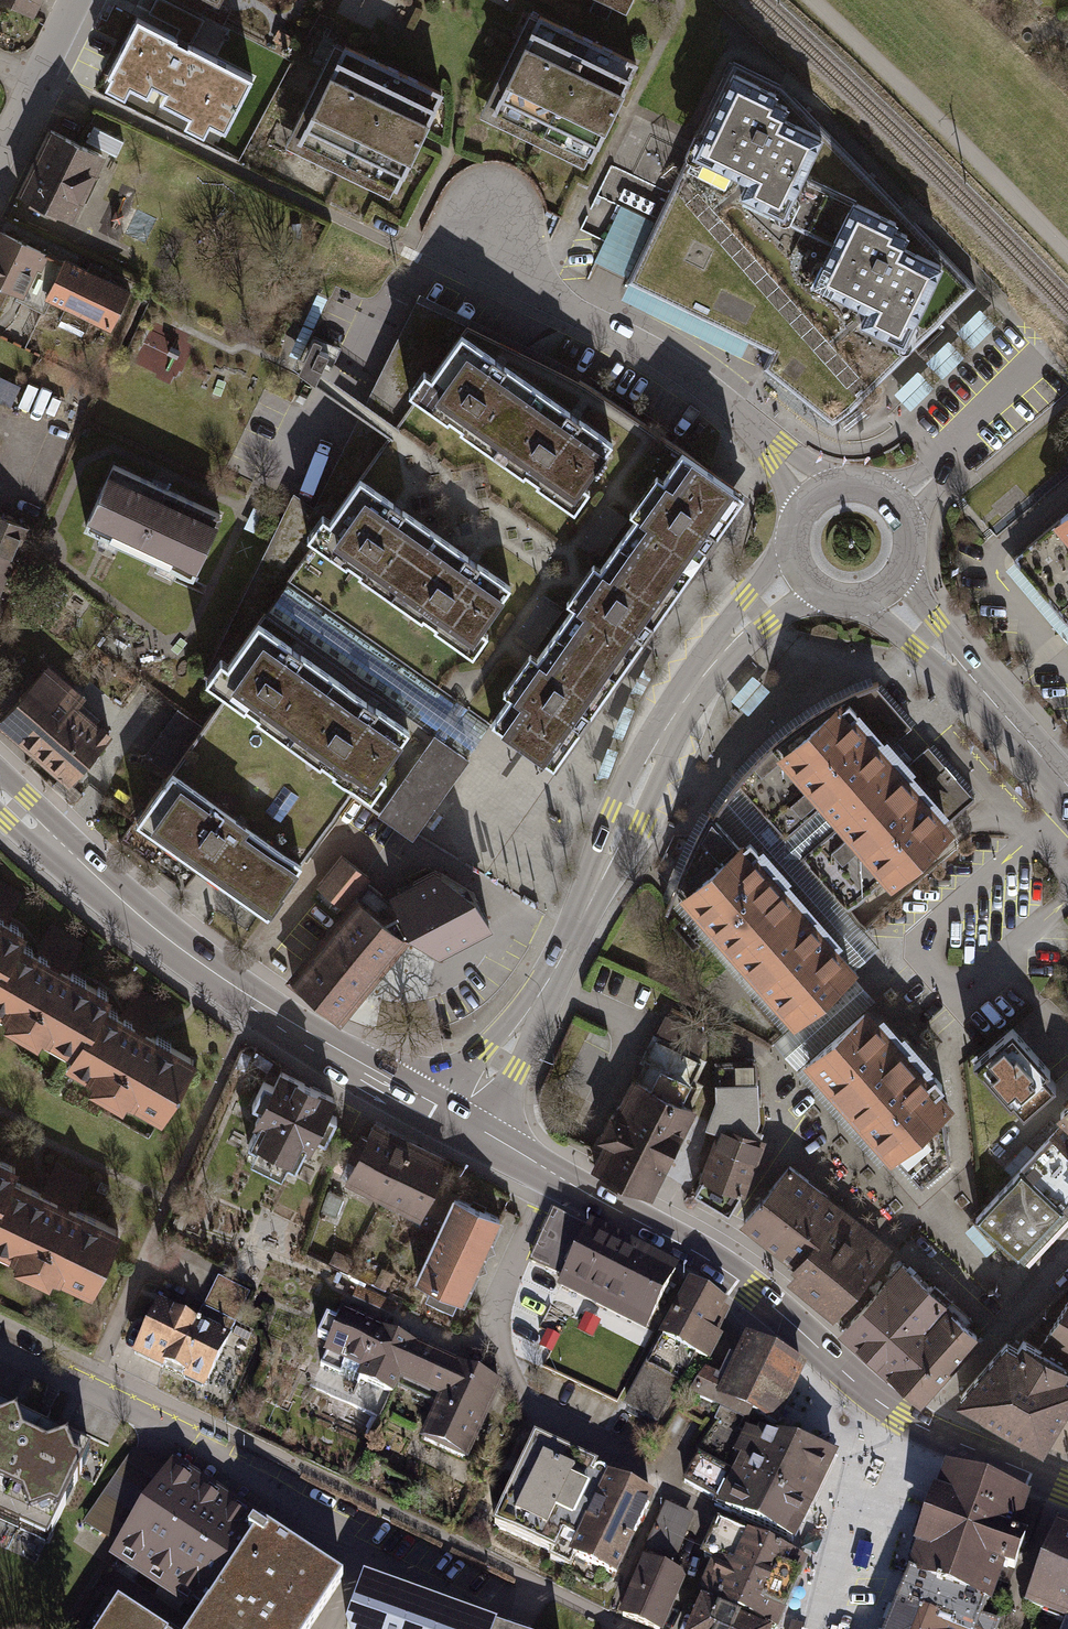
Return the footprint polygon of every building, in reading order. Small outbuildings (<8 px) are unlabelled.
[(34,14),(41,0),(6,0),(34,14)] [(205,17),(174,0),(156,0),(147,16),(192,40),(205,17)] [(630,0),(595,0),(624,13),(630,0)] [(605,157),(648,61),(539,13),(496,109),(605,157)] [(198,35),(215,44),(225,26),(207,17),(198,35)] [(225,129),(252,78),(138,19),(109,75),(147,94),(152,84),(165,90),(160,101),(188,115),(190,111),(225,129)] [(410,194),(458,98),(355,47),(307,143),(410,194)] [(830,422),(970,286),(732,61),(665,190),(612,172),(575,246),(612,263),(629,271),(625,278),(769,344),(761,368),(786,387),(830,422)] [(104,152),(50,128),(20,194),(74,218),(104,152)] [(141,206),(128,232),(148,242),(161,216),(141,206)] [(1,228),(0,230),(0,306),(9,285),(29,294),(49,250),(1,228)] [(132,287),(64,255),(45,295),(113,327),(132,287)] [(556,759),(734,489),(634,416),(580,381),(507,340),(486,329),(420,300),(374,393),(406,416),(294,577),(493,718),(556,759)] [(195,568),(219,514),(109,465),(85,519),(195,568)] [(1002,565),(1067,642),(1067,508),(1002,565)] [(30,524),(0,512),(0,597),(30,524)] [(468,755),(483,732),(493,718),(294,577),(283,593),(277,602),(270,616),(354,674),(468,755)] [(354,674),(270,616),(236,664),(219,652),(203,674),(225,690),(134,819),(216,876),(265,910),(351,789),(413,833),(468,755),(354,674)] [(112,732),(79,703),(85,696),(49,665),(0,721),(0,722),(69,781),(112,732)] [(919,747),(867,690),(826,728),(748,801),(796,852),(846,906),(978,809),(919,747)] [(793,1018),(866,953),(878,942),(846,906),(796,852),(748,801),(738,808),(723,819),(675,888),(793,1018)] [(345,905),(350,909),(358,899),(370,909),(382,895),(365,881),(368,877),(342,856),(318,885),(344,906),(345,905)] [(388,900),(382,895),(370,909),(384,921),(403,936),(404,933),(412,929),(437,949),(489,922),(473,892),(439,873),(388,900)] [(7,922),(20,899),(0,887),(0,918),(7,922)] [(339,1016),(405,937),(403,936),(384,921),(370,909),(358,899),(350,909),(292,978),(339,1016)] [(19,944),(26,934),(7,922),(0,918),(0,976),(19,944)] [(35,954),(66,973),(82,947),(50,928),(35,954)] [(105,1009),(111,999),(66,973),(35,954),(19,944),(0,976),(0,1011),(11,1017),(6,1026),(40,1046),(45,1038),(76,1056),(105,1009)] [(120,1018),(152,1037),(166,1014),(134,995),(120,1018)] [(953,1099),(867,1001),(802,1057),(888,1156),(953,1099)] [(105,1009),(76,1056),(69,1069),(94,1084),(90,1090),(126,1111),(129,1105),(159,1123),(195,1063),(152,1037),(120,1018),(105,1009)] [(1054,1073),(1016,1031),(978,1065),(1016,1106),(1019,1103),(1030,1116),(1059,1090),(1049,1078),(1054,1073)] [(646,1060),(594,1167),(648,1193),(702,1083),(696,1080),(706,1060),(655,1035),(643,1059),(646,1060)] [(757,1060),(716,1061),(716,1097),(707,1122),(722,1128),(705,1173),(694,1190),(728,1211),(744,1186),(764,1131),(757,1128),(759,1121),(757,1060)] [(313,1144),(337,1095),(280,1068),(256,1118),(268,1123),(255,1149),(292,1167),(305,1141),(313,1144)] [(1061,1118),(1067,1124),(979,1220),(1025,1262),(1067,1215),(1067,1111),(1061,1118)] [(435,1191),(451,1158),(370,1120),(342,1180),(422,1218),(424,1214),(439,1221),(450,1198),(435,1191)] [(12,1132),(0,1126),(0,1156),(12,1132)] [(13,1179),(17,1169),(0,1161),(0,1204),(13,1179)] [(57,1163),(41,1194),(75,1210),(91,1180),(57,1163)] [(842,1210),(789,1166),(745,1220),(799,1261),(842,1210)] [(13,1179),(0,1204),(0,1252),(18,1261),(14,1268),(50,1286),(54,1279),(91,1297),(123,1234),(75,1210),(41,1194),(13,1179)] [(465,1301),(505,1217),(453,1192),(450,1198),(439,1221),(413,1277),(465,1301)] [(829,1311),(885,1246),(842,1210),(799,1261),(787,1275),(829,1311)] [(644,1333),(679,1266),(592,1221),(588,1230),(554,1212),(528,1262),(560,1279),(556,1287),(644,1333)] [(979,1335),(903,1269),(845,1335),(922,1401),(979,1335)] [(220,1278),(200,1321),(231,1335),(251,1292),(220,1278)] [(689,1283),(663,1339),(622,1408),(659,1424),(693,1354),(710,1362),(721,1339),(711,1332),(728,1305),(689,1283)] [(1040,1348),(1067,1364),(1067,1300),(1040,1348)] [(200,1321),(159,1302),(134,1355),(207,1388),(231,1335),(200,1321)] [(395,1383),(411,1345),(343,1316),(339,1324),(327,1318),(318,1337),(331,1343),(312,1384),(381,1415),(395,1383)] [(809,1366),(744,1337),(725,1379),(704,1369),(691,1399),(745,1423),(750,1425),(754,1416),(781,1428),(809,1366)] [(1040,1348),(1025,1340),(1020,1349),(1009,1343),(959,1401),(1047,1452),(1067,1417),(1067,1364),(1040,1348)] [(465,1463),(500,1384),(411,1345),(395,1383),(438,1402),(420,1443),(465,1463)] [(88,1457),(0,1414),(0,1509),(51,1534),(88,1457)] [(742,1465),(736,1476),(816,1514),(841,1459),(762,1436),(759,1439),(748,1435),(735,1461),(742,1465)] [(608,1467),(540,1437),(499,1528),(567,1559),(605,1475),(608,1467)] [(197,1628),(314,1628),(346,1582),(159,1460),(152,1455),(99,1535),(107,1540),(119,1547),(112,1558),(204,1618),(197,1628)] [(1042,1503),(949,1469),(909,1577),(987,1606),(997,1578),(1008,1582),(1023,1542),(1027,1544),(1042,1503)] [(615,1580),(653,1497),(605,1475),(567,1559),(615,1580)] [(801,1545),(816,1514),(736,1476),(721,1507),(801,1545)] [(671,1571),(693,1519),(662,1505),(641,1558),(671,1571)] [(703,1602),(744,1619),(774,1550),(719,1526),(703,1562),(718,1569),(703,1602)] [(1055,1527),(1022,1611),(1064,1628),(1067,1628),(1067,1532),(1055,1527)] [(774,1550),(744,1619),(766,1628),(783,1628),(810,1566),(774,1550)] [(641,1558),(618,1612),(659,1628),(662,1628),(684,1576),(671,1571),(641,1558)] [(1002,1612),(987,1606),(909,1577),(889,1628),(996,1628),(1002,1612)] [(367,1582),(350,1628),(491,1628),(367,1582)] [(117,1601),(99,1628),(162,1628),(117,1601)] [(691,1628),(766,1628),(744,1619),(703,1602),(691,1628)]
